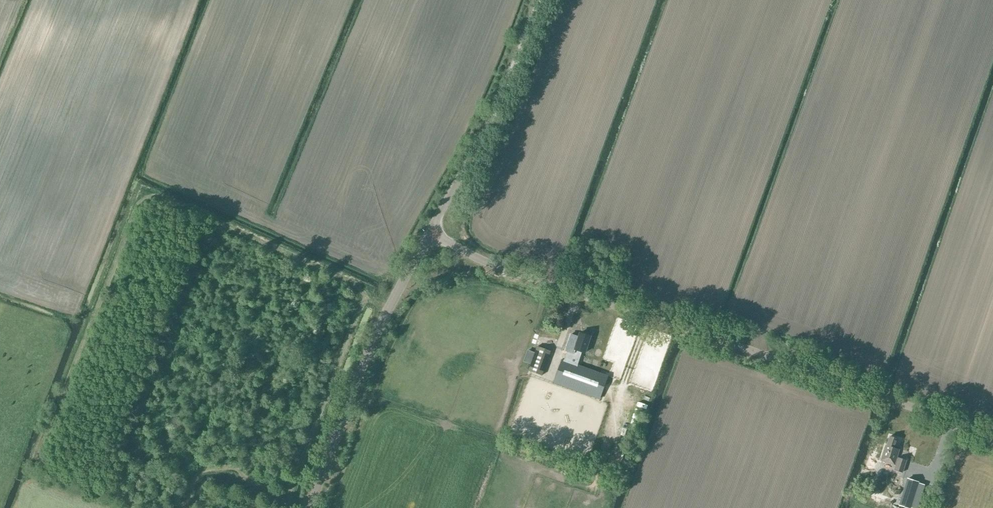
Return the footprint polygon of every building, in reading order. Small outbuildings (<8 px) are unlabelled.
[(585,353),(591,336),(580,333),(579,337),(571,334),(565,350),(571,352),(568,361),(562,359),(554,381),(600,398),(608,376),(577,365),(582,351),(585,353)] [(535,353),(548,357),(551,351),(538,346),(535,353)] [(895,448),(898,438),(890,436),(887,445),(886,445),(881,460),(896,465),(894,470),(902,472),(906,460),(898,457),(898,459),(896,459),(899,449),(895,448)] [(919,482),(907,478),(899,505),(908,507),(911,507),(919,482)]
